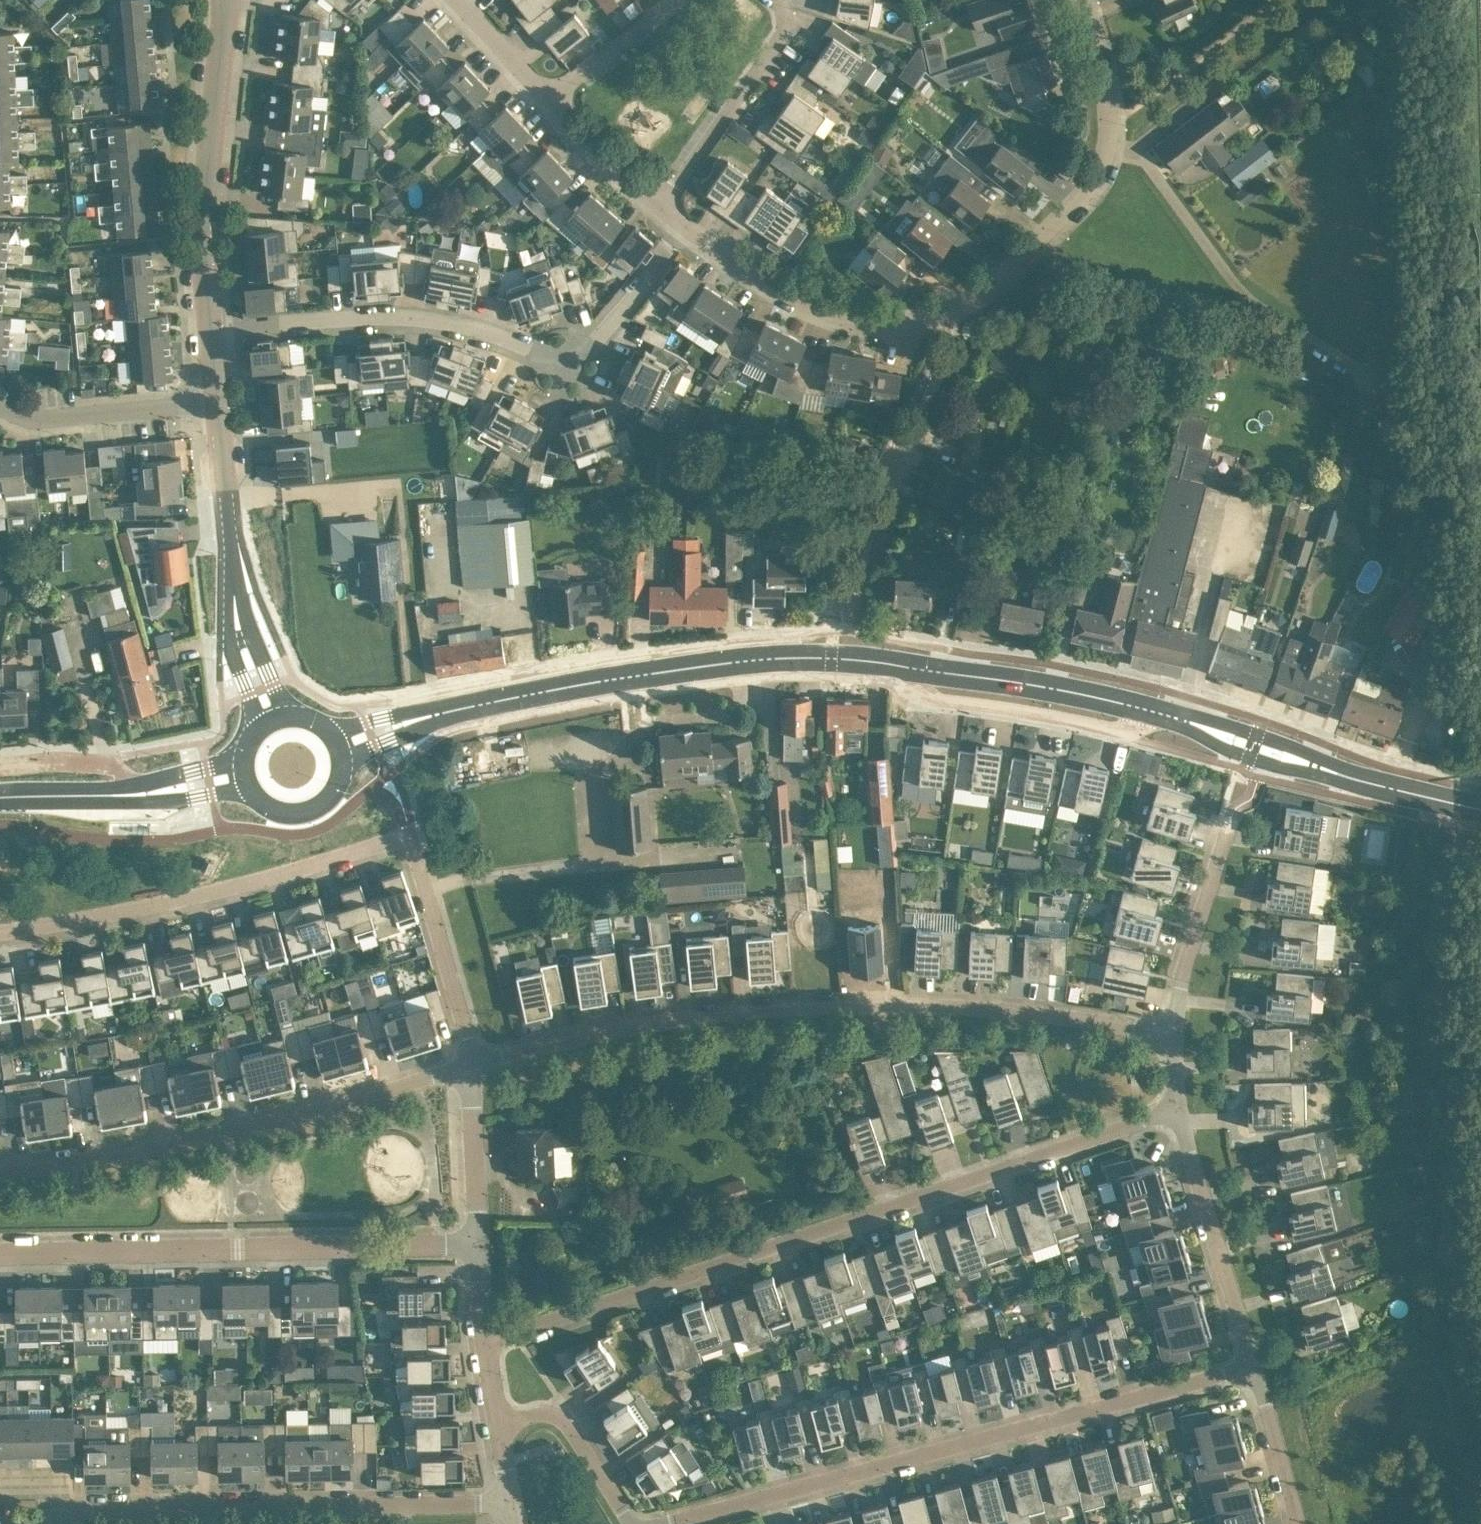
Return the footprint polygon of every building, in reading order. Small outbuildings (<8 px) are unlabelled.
[(152,14),(150,0),(109,0),(111,18),(152,14)] [(275,33),(318,38),(320,26),(329,27),(331,10),(318,0),(307,0),(305,3),(304,14),(282,11),(281,21),(276,20),(275,33)] [(363,0),(330,0),(348,14),(363,0)] [(516,0),(523,8),(520,10),(523,15),(519,18),(531,32),(556,12),(549,3),(553,0),(516,0)] [(634,0),(633,0),(623,8),(632,19),(642,10),(634,0)] [(874,0),(839,0),(836,14),(869,24),(874,0)] [(1017,30),(1036,24),(1028,0),(1019,0),(1005,5),(1003,0),(975,0),(968,2),(977,30),(997,23),(1002,36),(1017,30)] [(1155,1),(1163,20),(1197,5),(1195,0),(1158,0),(1155,1)] [(1364,1),(1363,0),(1344,0),(1342,2),(1350,12),(1364,1)] [(61,16),(67,23),(76,15),(70,8),(61,16)] [(380,26),(388,34),(406,18),(398,9),(380,26)] [(556,12),(531,32),(542,47),(546,44),(550,48),(552,46),(559,54),(589,30),(575,12),(563,21),(556,12)] [(113,40),(154,36),(152,14),(111,18),(113,40)] [(51,25),(57,32),(67,23),(61,16),(51,25)] [(381,40),(402,63),(436,31),(424,18),(426,17),(425,16),(414,26),(406,18),(388,34),(381,40)] [(892,32),(915,39),(911,20),(904,19),(892,32)] [(852,75),(852,74),(864,83),(877,65),(853,48),(859,38),(833,20),(822,35),(827,38),(823,42),(826,44),(820,53),(852,75)] [(32,51),(32,43),(15,43),(14,30),(0,31),(0,52),(32,51)] [(436,31),(402,63),(403,63),(409,57),(429,78),(447,62),(439,53),(450,43),(449,42),(448,44),(436,31)] [(317,51),(318,38),(275,33),(273,46),(278,47),(277,56),(294,58),(293,69),(324,73),(326,51),(317,51)] [(115,61),(156,58),(154,36),(113,40),(115,61)] [(1039,37),(998,51),(986,55),(931,73),(946,85),(991,70),(993,77),(1003,82),(1012,79),(1019,101),(1034,108),(1049,103),(1044,85),(1062,79),(1061,78),(1055,80),(1046,52),(1051,50),(1051,49),(1021,59),(1017,45),(1039,38),(1039,37)] [(41,43),(32,43),(32,51),(41,51),(41,49),(41,43)] [(922,47),(918,46),(898,74),(914,85),(926,68),(922,47)] [(32,51),(0,52),(0,74),(16,73),(15,60),(33,60),(32,51)] [(947,67),(944,51),(927,55),(930,71),(947,67)] [(78,65),(77,52),(67,53),(69,66),(78,65)] [(794,76),(821,94),(827,85),(839,93),(852,75),(820,53),(815,61),(812,59),(809,64),(804,61),(794,76)] [(117,83),(158,79),(156,58),(115,61),(117,83)] [(455,70),(447,62),(429,78),(450,100),(477,75),(465,62),(467,61),(466,60),(455,70)] [(80,77),(78,65),(69,66),(70,78),(80,77)] [(269,88),(267,101),(311,105),(312,93),(321,94),(324,73),(293,69),(291,81),(274,79),(273,88),(269,88)] [(16,73),(0,74),(0,96),(34,94),(34,86),(16,86),(16,73)] [(489,87),(477,75),(450,100),(471,122),(488,105),(481,97),(491,87),(491,86),(489,87)] [(787,100),(782,109),(813,131),(826,112),(814,104),(821,94),(794,76),(783,91),(788,94),(785,99),(787,100)] [(341,77),(339,90),(358,93),(359,79),(341,77)] [(158,79),(117,83),(119,105),(140,103),(160,101),(158,79)] [(1188,119),(1221,161),(1231,153),(1219,138),(1237,124),(1238,125),(1251,115),(1236,93),(1230,87),(1217,97),(1188,119)] [(375,92),(363,102),(382,123),(394,113),(375,92)] [(34,94),(0,96),(0,117),(17,117),(17,104),(34,103),(34,94)] [(285,137),(322,141),(326,107),(317,106),(311,105),(267,101),(266,114),(270,114),(269,124),(286,125),(285,137)] [(83,114),(82,102),(73,103),(74,115),(83,114)] [(496,114),(488,105),(471,122),(480,132),(471,140),(483,152),(519,118),(507,106),(508,104),(507,104),(496,114)] [(770,120),(765,117),(755,132),(794,159),(813,131),(782,109),(776,117),(773,115),(770,120)] [(873,113),(866,124),(881,133),(888,122),(873,113)] [(0,117),(0,139),(36,137),(35,129),(18,130),(17,117),(0,117)] [(531,131),(519,118),(483,152),(482,152),(483,156),(492,166),(494,166),(502,175),(530,149),(522,141),(533,131),(532,130),(531,131)] [(732,134),(739,133),(744,126),(735,119),(727,131),(732,134)] [(1178,170),(1199,154),(1211,169),(1221,161),(1188,119),(1157,143),(1178,170)] [(149,120),(129,122),(92,125),(92,134),(110,133),(111,146),(151,142),(149,120)] [(993,121),(990,125),(967,154),(983,167),(1014,191),(1033,168),(1005,146),(1013,137),(993,121)] [(871,146),(878,135),(864,126),(857,137),(871,146)] [(370,138),(379,148),(389,138),(380,129),(370,138)] [(366,143),(367,131),(360,131),(356,133),(355,142),(366,143)] [(36,137),(0,139),(0,160),(9,160),(19,160),(19,147),(36,146),(36,137)] [(261,155),(260,168),(303,173),(304,162),(319,163),(322,141),(285,137),(284,148),(267,146),(266,156),(261,155)] [(69,140),(70,149),(82,148),(82,139),(69,140)] [(151,142),(111,146),(112,159),(95,160),(95,169),(153,164),(151,142)] [(530,149),(502,175),(523,196),(560,162),(548,149),(549,148),(548,147),(537,157),(530,149)] [(963,179),(971,169),(950,153),(934,173),(952,187),(943,199),(972,222),(989,199),(963,179)] [(1239,183),(1255,171),(1242,154),(1226,166),(1239,183)] [(730,218),(748,191),(739,185),(747,173),(728,159),(707,191),(715,197),(714,200),(718,203),(715,207),(730,218)] [(27,181),(27,172),(10,173),(9,160),(0,160),(0,182),(27,181)] [(572,174),(560,162),(523,196),(543,219),(553,209),(571,193),(563,184),(574,174),(573,173),(572,174)] [(798,179),(805,169),(795,162),(791,168),(793,176),(798,179)] [(115,189),(155,185),(153,164),(95,169),(96,177),(114,176),(115,189)] [(303,173),(260,168),(258,181),(263,182),(262,191),(279,192),(278,205),(308,208),(310,196),(301,195),(303,173)] [(367,170),(353,168),(352,178),(366,179),(367,170)] [(40,171),(28,172),(28,180),(41,180),(40,171)] [(838,172),(830,182),(840,189),(847,179),(838,172)] [(1261,172),(1236,191),(1245,203),(1270,184),(1261,172)] [(0,182),(0,204),(11,204),(10,190),(28,189),(27,181),(0,182)] [(376,192),(386,202),(397,191),(387,181),(376,192)] [(838,190),(824,181),(817,190),(831,200),(838,190)] [(99,212),(157,207),(155,185),(115,189),(116,202),(99,203),(99,204),(99,212)] [(748,191),(730,218),(745,228),(748,224),(753,227),(755,224),(763,230),(785,199),(766,186),(758,198),(748,191)] [(582,235),(607,206),(591,192),(592,191),(591,190),(575,209),(565,200),(547,217),(559,228),(565,221),(582,235)] [(803,211),(802,211),(808,203),(790,191),(785,199),(763,230),(772,236),(770,239),(774,242),(771,246),(788,258),(806,231),(795,223),(803,211)] [(917,194),(904,211),(916,220),(903,237),(933,260),(951,238),(946,234),(955,223),(917,194)] [(395,215),(405,206),(396,196),(386,205),(395,215)] [(372,218),(371,201),(354,203),(355,220),(372,218)] [(99,212),(99,204),(87,205),(88,213),(91,213),(99,212)] [(430,204),(417,216),(435,220),(436,214),(434,207),(430,204)] [(612,257),(619,248),(619,247),(608,238),(625,220),(624,219),(623,220),(607,206),(582,235),(591,243),(584,250),(604,267),(612,257)] [(157,207),(99,212),(100,220),(118,219),(119,232),(139,231),(159,229),(157,207)] [(384,226),(388,222),(388,213),(376,213),(375,226),(384,226)] [(488,229),(496,221),(489,214),(476,226),(488,229)] [(248,254),(286,250),(284,228),(294,227),(293,217),(268,215),(269,229),(245,232),(245,233),(246,233),(248,254)] [(498,219),(496,221),(488,229),(501,231),(502,225),(498,219)] [(428,220),(418,227),(423,233),(433,227),(428,220)] [(361,224),(361,232),(372,232),(371,223),(361,224)] [(619,247),(619,248),(612,257),(613,257),(614,256),(631,269),(642,255),(646,258),(654,248),(650,245),(653,240),(636,227),(637,225),(636,224),(619,247)] [(25,251),(26,243),(8,241),(9,228),(0,227),(0,249),(25,251)] [(878,229),(865,245),(873,252),(857,272),(878,288),(881,284),(889,290),(893,285),(893,284),(906,268),(898,262),(906,251),(878,229)] [(328,234),(324,239),(325,246),(336,245),(335,233),(328,234)] [(53,242),(53,254),(61,254),(61,242),(53,242)] [(447,305),(456,257),(455,256),(456,251),(433,246),(432,254),(416,251),(414,281),(424,281),(423,287),(432,289),(430,299),(436,300),(436,303),(447,305)] [(151,248),(131,250),(111,251),(113,273),(153,270),(151,248)] [(375,257),(379,297),(390,296),(390,293),(396,292),(395,282),(405,281),(414,281),(416,251),(400,248),(398,254),(375,257)] [(0,249),(0,271),(6,271),(7,258),(24,260),(25,251),(0,249)] [(286,250),(248,254),(250,275),(249,275),(249,276),(273,274),(274,285),(274,286),(285,285),(285,284),(299,283),(297,261),(287,262),(286,250)] [(330,250),(326,256),(326,262),(338,261),(337,250),(330,250)] [(379,297),(375,257),(352,259),(352,252),(338,253),(339,262),(341,281),(351,280),(351,286),(360,285),(361,295),(367,295),(368,298),(379,297)] [(529,280),(542,318),(553,314),(552,311),(558,309),(554,300),(563,296),(561,291),(570,288),(567,279),(561,261),(551,265),(548,256),(523,265),(529,280)] [(456,257),(447,305),(458,307),(459,305),(465,306),(467,296),(476,298),(477,292),(486,293),(491,269),(492,266),(479,263),(479,261),(456,257)] [(681,295),(699,272),(698,271),(697,273),(680,260),(676,265),(671,261),(664,271),(668,275),(657,289),(674,302),(673,303),(674,304),(681,295)] [(341,281),(339,262),(327,263),(329,289),(342,287),(341,281)] [(81,276),(79,264),(70,265),(71,278),(81,277),(81,276)] [(498,296),(503,271),(491,269),(486,293),(498,296)] [(113,273),(115,295),(155,291),(153,270),(113,273)] [(0,271),(0,292),(21,294),(22,286),(4,284),(6,271),(0,271)] [(579,275),(567,279),(570,288),(575,303),(587,298),(579,275)] [(71,278),(72,291),(82,290),(81,277),(71,278)] [(531,321),(542,318),(529,280),(507,288),(512,302),(508,303),(512,315),(521,311),(525,321),(530,319),(531,321)] [(684,315),(702,327),(723,295),(706,284),(707,282),(705,281),(692,302),(681,295),(674,304),(666,315),(679,323),(684,315)] [(287,307),(285,285),(274,286),(274,285),(246,288),(246,289),(248,289),(250,310),(256,310),(256,315),(269,314),(269,308),(287,307)] [(155,291),(115,295),(117,317),(127,316),(126,316),(157,313),(155,291)] [(21,294),(0,292),(0,314),(2,314),(3,301),(20,303),(21,294)] [(741,306),(723,295),(702,327),(721,339),(715,347),(729,356),(731,353),(745,325),(745,324),(740,334),(729,327),(743,306),(742,305),(741,306)] [(76,321),(84,320),(83,307),(74,308),(76,321)] [(167,312),(157,313),(126,316),(127,316),(128,337),(169,334),(167,312)] [(27,338),(28,329),(11,328),(12,314),(2,314),(0,314),(0,336),(27,338)] [(760,332),(745,325),(731,353),(747,361),(743,370),(761,379),(768,365),(786,331),(766,321),(760,332)] [(656,342),(664,346),(669,335),(646,324),(641,335),(656,343),(656,342)] [(78,343),(86,342),(85,329),(76,330),(77,343),(78,343)] [(805,341),(786,331),(768,365),(780,371),(773,392),(800,402),(804,390),(814,360),(799,353),(805,341)] [(1018,363),(1024,366),(1029,354),(1023,352),(1028,341),(1005,331),(992,360),(1015,371),(1018,363)] [(128,337),(130,359),(171,355),(169,334),(128,337)] [(0,336),(0,359),(7,359),(9,346),(26,347),(27,338),(0,336)] [(281,363),(293,362),(293,361),(292,361),(290,339),(272,341),(271,336),(258,337),(259,342),(253,343),(255,365),(253,365),(254,366),(281,363)] [(409,382),(418,382),(421,354),(410,353),(409,347),(400,348),(399,338),(393,339),(393,336),(382,337),(386,387),(409,385),(409,382)] [(386,389),(386,387),(382,337),(370,338),(370,341),(364,341),(365,352),(356,352),(357,359),(347,360),(349,379),(350,387),(363,386),(363,391),(386,389)] [(1205,344),(1210,369),(1225,366),(1220,341),(1205,344)] [(77,343),(79,355),(87,355),(86,342),(78,343),(77,343)] [(622,367),(658,384),(670,390),(674,392),(690,359),(681,354),(664,346),(656,342),(656,343),(651,351),(646,348),(641,356),(633,352),(630,357),(627,356),(622,367)] [(429,376),(451,384),(465,347),(454,343),(453,346),(447,343),(444,353),(435,350),(433,355),(421,354),(418,382),(427,383),(429,376)] [(70,345),(58,344),(57,357),(56,365),(69,366),(70,345)] [(465,347),(451,384),(472,392),(470,399),(481,406),(484,400),(495,381),(483,375),(486,368),(477,365),(480,356),(474,353),(475,351),(465,347)] [(804,390),(825,393),(826,388),(847,391),(853,353),(831,349),(829,363),(814,360),(804,390)] [(875,357),(853,353),(847,391),(867,395),(866,400),(895,406),(901,374),(873,369),(875,357)] [(349,379),(347,360),(347,354),(334,355),(336,380),(349,379)] [(171,355),(130,359),(133,381),(173,377),(171,355)] [(262,399),(300,395),(298,373),(308,373),(306,361),(293,362),(281,363),(283,374),(259,377),(259,378),(260,378),(262,399)] [(80,364),(81,378),(93,377),(92,363),(80,364)] [(648,405),(649,403),(661,409),(670,390),(658,384),(622,367),(617,377),(620,378),(617,384),(626,388),(622,396),(633,402),(634,399),(648,405)] [(718,378),(708,372),(702,384),(712,389),(718,378)] [(83,396),(95,395),(94,386),(82,387),(83,396)] [(349,404),(348,392),(337,393),(337,399),(343,404),(349,404)] [(492,404),(484,400),(481,406),(471,424),(482,430),(486,424),(506,435),(525,400),(515,395),(514,397),(509,394),(504,403),(496,399),(492,404)] [(287,419),(288,430),(313,428),(312,416),(302,417),(300,395),(262,399),(264,420),(263,420),(263,421),(287,419)] [(500,447),(523,460),(527,453),(530,448),(527,446),(534,434),(537,435),(543,425),(534,420),(539,411),(534,408),(535,406),(525,400),(506,435),(500,447)] [(582,409),(595,446),(617,439),(623,456),(635,451),(626,428),(615,432),(612,424),(615,423),(611,412),(603,415),(599,406),(593,408),(592,405),(582,409)] [(662,429),(668,418),(645,407),(639,418),(662,429)] [(595,446),(582,409),(571,413),(572,415),(566,417),(570,427),(561,430),(565,441),(568,440),(573,454),(595,446)] [(1165,472),(1151,526),(1149,535),(1144,553),(1126,628),(1124,628),(1119,648),(1186,662),(1190,643),(1192,629),(1181,627),(1195,573),(1182,569),(1206,483),(1204,482),(1213,448),(1202,445),(1209,417),(1182,410),(1166,472),(1165,472)] [(702,430),(716,429),(713,411),(700,412),(702,430)] [(783,419),(777,423),(776,431),(789,433),(791,420),(783,419)] [(791,435),(803,438),(806,426),(793,424),(791,435)] [(336,428),(337,444),(358,443),(356,426),(336,428)] [(123,442),(125,462),(126,480),(143,478),(143,484),(161,482),(160,473),(177,471),(178,477),(183,476),(181,456),(171,457),(170,439),(175,439),(175,437),(123,442)] [(335,441),(299,445),(302,471),(313,470),(314,483),(348,480),(346,459),(337,460),(335,441)] [(872,444),(867,447),(864,454),(876,458),(880,447),(872,444)] [(68,497),(67,490),(67,485),(72,484),(71,467),(61,468),(60,451),(65,451),(65,446),(44,448),(46,468),(47,472),(36,473),(37,489),(48,488),(49,499),(68,497)] [(547,447),(545,459),(542,472),(554,474),(560,450),(547,447)] [(67,490),(88,488),(86,469),(84,449),(65,451),(60,451),(61,468),(71,467),(72,484),(67,485),(67,490)] [(3,452),(0,452),(0,469),(9,468),(10,485),(5,486),(5,491),(6,504),(7,513),(28,511),(29,523),(41,522),(37,489),(36,473),(25,474),(22,450),(3,452)] [(1005,454),(997,483),(1013,487),(1021,458),(1005,454)] [(539,483),(542,472),(545,459),(532,456),(530,464),(531,464),(527,480),(525,491),(538,491),(539,483)] [(1372,473),(1374,458),(1360,456),(1358,470),(1372,473)] [(928,495),(946,503),(951,506),(966,473),(942,462),(928,495)] [(6,504),(5,491),(5,486),(10,485),(9,468),(0,469),(0,505),(6,504)] [(143,478),(126,480),(126,481),(132,480),(135,511),(169,511),(168,497),(180,496),(178,477),(177,471),(160,473),(161,482),(143,484),(143,478)] [(1385,491),(1384,473),(1372,474),(1372,491),(1385,491)] [(91,517),(105,517),(104,504),(103,492),(88,493),(90,515),(91,515),(91,517)] [(551,506),(545,495),(529,503),(535,514),(551,506)] [(1287,511),(1296,514),(1300,502),(1291,499),(1287,511)] [(122,516),(121,503),(104,504),(105,517),(122,516)] [(1340,508),(1339,508),(1326,504),(1317,533),(1332,538),(1340,508)] [(1011,526),(998,509),(985,518),(998,535),(1011,526)] [(188,564),(187,557),(185,541),(180,541),(178,520),(178,518),(177,518),(177,524),(158,524),(129,524),(128,524),(128,525),(128,526),(127,526),(127,527),(128,530),(137,560),(152,616),(153,616),(152,612),(149,599),(153,596),(156,593),(159,590),(164,582),(166,578),(171,578),(190,575),(189,574),(188,564)] [(464,586),(534,580),(529,518),(489,521),(459,522),(464,586)] [(106,537),(114,535),(111,523),(98,526),(100,533),(106,537)] [(355,538),(353,523),(334,524),(336,539),(355,538)] [(743,578),(743,552),(743,527),(727,527),(727,578),(743,578)] [(743,527),(743,552),(754,552),(753,527),(743,527)] [(1138,533),(1133,550),(1144,553),(1149,535),(1138,533)] [(1297,534),(1289,559),(1305,564),(1313,540),(1297,534)] [(650,619),(688,620),(688,551),(689,537),(672,536),(672,550),(672,577),(672,585),(651,585),(650,619)] [(358,579),(360,595),(395,592),(394,579),(403,578),(400,537),(355,541),(358,574),(356,574),(356,579),(358,579)] [(726,620),(726,600),(726,585),(701,585),(701,551),(698,551),(698,537),(689,537),(688,551),(688,620),(726,620)] [(626,597),(641,598),(646,548),(631,546),(626,597)] [(769,551),(769,570),(753,570),(753,603),(785,604),(786,587),(806,587),(806,552),(769,551)] [(963,551),(960,564),(971,567),(975,554),(963,551)] [(1356,583),(1372,589),(1382,564),(1367,557),(1356,583)] [(962,595),(964,571),(928,568),(927,578),(896,576),(894,601),(930,603),(931,592),(962,595)] [(1077,606),(1075,618),(1071,637),(1119,648),(1124,628),(1122,627),(1133,580),(1108,574),(1099,611),(1077,606)] [(585,612),(615,610),(612,577),(552,582),(556,622),(586,619),(585,612)] [(1032,604),(1002,598),(1000,612),(1001,612),(999,622),(1015,626),(1015,624),(1039,629),(1044,606),(1043,606),(1048,580),(1037,578),(1032,604)] [(16,597),(31,597),(31,580),(15,581),(16,597)] [(1413,644),(1437,600),(1408,583),(1384,627),(1413,644)] [(113,659),(144,651),(134,617),(130,618),(127,604),(117,607),(112,587),(87,594),(92,614),(105,611),(109,625),(104,626),(113,659)] [(1240,629),(1238,629),(1225,624),(1232,598),(1220,595),(1210,635),(1220,638),(1215,651),(1209,670),(1235,679),(1254,625),(1243,621),(1240,629)] [(437,601),(439,621),(460,619),(458,599),(437,601)] [(1273,657),(1271,656),(1276,643),(1261,638),(1266,625),(1255,621),(1254,625),(1235,679),(1262,689),(1268,670),(1273,657)] [(51,667),(73,662),(64,624),(42,629),(51,667)] [(169,643),(173,642),(170,630),(163,632),(166,644),(169,643)] [(1270,691),(1298,701),(1321,636),(1308,632),(1300,656),(1284,650),(1270,691)] [(433,645),(438,674),(506,663),(501,634),(433,645)] [(1327,711),(1333,693),(1344,662),(1328,656),(1334,641),(1321,636),(1298,701),(1327,711)] [(1421,637),(1421,672),(1443,672),(1444,637),(1421,637)] [(174,642),(169,643),(158,646),(159,651),(162,661),(178,656),(174,642)] [(165,666),(167,675),(182,671),(180,662),(165,666)] [(147,664),(116,672),(122,695),(128,714),(159,706),(147,664)] [(40,707),(39,678),(39,668),(16,668),(17,686),(5,686),(7,721),(29,720),(28,707),(40,707)] [(1407,692),(1388,685),(1382,683),(1378,696),(1352,687),(1348,698),(1342,717),(1392,735),(1407,692)] [(782,696),(782,716),(782,729),(784,729),(784,758),(802,758),(802,729),(814,729),(814,711),(810,711),(810,696),(782,696)] [(828,696),(828,716),(827,750),(843,750),(844,727),(868,727),(868,697),(828,696)] [(887,734),(890,734),(901,734),(907,734),(907,721),(887,721),(887,734)] [(728,774),(752,772),(749,737),(725,739),(725,740),(712,741),(711,729),(691,731),(691,727),(678,728),(679,732),(659,733),(661,751),(656,752),(658,768),(662,767),(663,774),(714,770),(714,762),(727,761),(728,774)] [(919,782),(937,784),(945,784),(949,741),(929,739),(928,743),(924,742),(925,738),(924,738),(923,745),(906,743),(903,776),(919,778),(919,782)] [(976,751),(959,749),(955,781),(971,783),(971,787),(996,791),(1002,748),(982,745),(981,749),(977,748),(978,744),(977,744),(976,751)] [(1004,805),(1005,805),(1003,819),(1043,826),(1045,812),(1046,812),(1048,800),(1056,757),(1036,753),(1035,757),(1031,756),(1032,752),(1031,752),(1029,759),(1013,756),(1007,788),(1004,805)] [(889,755),(865,757),(870,822),(893,821),(889,755)] [(1058,802),(1099,811),(1109,769),(1089,764),(1088,768),(1084,767),(1085,763),(1084,763),(1082,770),(1066,766),(1058,802)] [(772,843),(781,842),(793,841),(788,780),(768,782),(772,843)] [(652,846),(651,840),(647,785),(613,788),(618,849),(652,846)] [(1196,813),(1196,812),(1189,810),(1194,794),(1163,785),(1158,801),(1154,799),(1146,824),(1188,837),(1194,817),(1190,816),(1192,812),(1196,813)] [(1276,828),(1273,848),(1332,857),(1339,814),(1287,806),(1283,829),(1276,828)] [(908,836),(906,817),(894,818),(896,837),(908,836)] [(1178,846),(1143,835),(1130,876),(1172,889),(1178,869),(1174,868),(1175,864),(1179,865),(1180,864),(1173,862),(1178,846)] [(993,851),(972,848),(970,860),(991,863),(993,851)] [(1042,856),(1022,853),(1019,866),(1040,869),(1042,856)] [(214,860),(206,857),(201,868),(209,871),(214,860)] [(1070,861),(1068,872),(1083,876),(1086,860),(1074,858),(1070,861)] [(1309,909),(1315,865),(1279,860),(1275,883),(1268,882),(1265,902),(1309,909)] [(747,893),(745,862),(664,866),(666,897),(747,893)] [(361,881),(374,921),(377,931),(378,935),(401,927),(399,924),(419,917),(414,903),(402,868),(382,875),(387,890),(366,897),(361,881)] [(1015,870),(996,870),(995,883),(1014,883),(1015,870)] [(332,934),(337,933),(340,943),(377,931),(374,921),(361,881),(341,888),(346,903),(325,910),(332,934)] [(1135,891),(1147,895),(1149,887),(1137,884),(1135,891)] [(1135,891),(1124,889),(1113,929),(1156,941),(1161,921),(1157,920),(1158,916),(1162,917),(1163,916),(1156,914),(1160,898),(1147,895),(1135,891)] [(332,934),(325,910),(319,894),(300,900),(305,916),(283,922),(293,958),(335,944),(332,934)] [(647,908),(648,920),(668,918),(666,905),(647,908)] [(904,906),(904,921),(916,921),(916,909),(916,907),(904,906)] [(233,918),(246,969),(247,975),(269,968),(268,963),(288,958),(274,907),(254,913),(259,928),(237,934),(233,918)] [(1319,920),(1283,917),(1280,940),(1273,939),(1271,960),(1315,964),(1319,920)] [(191,929),(203,980),(203,981),(246,969),(233,918),(213,924),(217,939),(195,945),(191,929)] [(959,929),(918,927),(918,921),(902,921),(904,953),(915,954),(914,971),(935,972),(935,968),(939,968),(939,972),(940,972),(941,965),(957,966),(959,929)] [(772,933),(747,935),(746,922),(732,923),(734,952),(748,951),(750,979),(777,977),(776,967),(791,966),(788,928),(772,929),(772,933)] [(880,923),(848,926),(852,974),(884,971),(880,923)] [(203,980),(191,929),(171,934),(174,949),(152,954),(157,974),(162,995),(183,991),(182,985),(203,980)] [(995,968),(1011,968),(1013,932),(971,929),(969,973),(989,975),(989,970),(993,971),(993,975),(995,975),(995,968)] [(1068,935),(1062,935),(1017,932),(1016,948),(1025,949),(1023,977),(1043,978),(1044,973),(1048,974),(1048,978),(1049,978),(1049,971),(1066,972),(1068,935)] [(679,962),(689,961),(691,985),(718,982),(717,972),(732,971),(728,933),(686,937),(687,943),(677,943),(679,962)] [(102,948),(112,1000),(156,990),(145,939),(124,943),(128,959),(106,964),(102,948)] [(677,978),(671,940),(630,946),(636,993),(663,989),(661,980),(677,978)] [(416,945),(419,953),(427,950),(424,942),(416,945)] [(1146,952),(1110,944),(1102,985),(1145,995),(1149,975),(1145,974),(1145,970),(1150,971),(1150,969),(1143,968),(1146,952)] [(60,956),(69,1007),(69,1008),(112,1000),(102,948),(82,952),(85,968),(63,972),(60,956)] [(621,987),(615,949),(574,956),(581,1003),(608,999),(606,989),(621,987)] [(538,952),(513,958),(516,970),(541,964),(538,952)] [(20,979),(26,1015),(69,1007),(60,956),(40,959),(42,975),(20,979)] [(1349,971),(1365,973),(1366,961),(1350,959),(1349,971)] [(557,961),(541,964),(542,968),(517,974),(522,994),(517,995),(519,1006),(524,1005),(526,1017),(553,1011),(551,1001),(566,998),(557,961)] [(6,1018),(21,1015),(13,963),(0,965),(0,1016),(0,1018),(6,1018)] [(1314,974),(1277,971),(1275,994),(1268,993),(1266,1014),(1310,1018),(1314,974)] [(298,978),(301,986),(302,990),(314,986),(312,980),(308,978),(305,976),(298,978)] [(345,982),(348,991),(361,987),(358,978),(345,982)] [(294,979),(282,982),(285,995),(297,991),(294,979)] [(433,1014),(445,1010),(446,1010),(439,986),(426,990),(426,991),(403,998),(407,1011),(408,1011),(419,1048),(441,1041),(439,1033),(435,1018),(433,1014)] [(240,991),(243,1003),(251,1001),(248,989),(240,991)] [(297,1003),(300,998),(298,992),(288,995),(291,1005),(297,1003)] [(1117,993),(1115,1005),(1126,1007),(1129,995),(1117,993)] [(275,1001),(277,1009),(290,1005),(288,997),(275,1001)] [(419,1048),(408,1011),(407,1011),(403,998),(403,997),(368,1008),(375,1032),(388,1028),(394,1047),(395,1047),(398,1055),(419,1048)] [(177,1018),(175,1007),(175,1005),(159,1008),(162,1022),(178,1019),(177,1018)] [(359,1026),(336,1032),(347,1069),(369,1063),(366,1055),(367,1055),(362,1036),(375,1032),(368,1008),(355,1012),(359,1026)] [(1352,1016),(1352,1025),(1371,1024),(1370,1010),(1358,1010),(1352,1016)] [(309,1024),(296,1028),(303,1052),(316,1048),(322,1068),(322,1067),(324,1076),(347,1069),(336,1032),(332,1017),(331,1017),(331,1018),(311,1024),(310,1023),(309,1023),(309,1024)] [(281,1025),(283,1031),(284,1037),(262,1042),(261,1037),(260,1037),(273,1089),(295,1083),(294,1075),(289,1055),(303,1052),(296,1028),(295,1022),(281,1025)] [(76,1038),(86,1036),(83,1025),(74,1027),(76,1038)] [(1304,1044),(1304,1027),(1291,1026),(1291,1044),(1304,1044)] [(1290,1027),(1253,1028),(1254,1051),(1247,1051),(1247,1072),(1291,1071),(1290,1027)] [(27,1046),(38,1043),(42,1043),(41,1035),(36,1031),(24,1034),(27,1046)] [(214,1063),(191,1068),(199,1106),(222,1101),(220,1093),(221,1093),(216,1073),(230,1070),(224,1045),(223,1046),(220,1035),(210,1038),(212,1048),(211,1048),(214,1063)] [(273,1089),(260,1037),(224,1045),(230,1070),(244,1067),(248,1086),(249,1086),(251,1094),(273,1089)] [(983,1114),(961,1048),(936,1048),(950,1090),(939,1094),(938,1092),(915,1099),(930,1146),(954,1138),(947,1117),(958,1113),(961,1121),(983,1114)] [(1037,1048),(1012,1048),(1019,1067),(1007,1071),(1007,1069),(984,1077),(999,1123),(1022,1116),(1015,1094),(1026,1091),(1031,1104),(1053,1097),(1037,1048)] [(887,1052),(864,1057),(882,1112),(871,1116),(870,1114),(847,1122),(862,1168),(885,1161),(878,1139),(890,1136),(890,1138),(913,1131),(887,1052)] [(177,1110),(199,1106),(191,1068),(169,1073),(165,1058),(152,1061),(157,1085),(170,1083),(175,1102),(177,1110)] [(115,1068),(118,1082),(125,1120),(147,1116),(146,1108),(147,1108),(143,1088),(157,1085),(152,1061),(115,1068)] [(92,1072),(79,1074),(83,1099),(97,1097),(100,1116),(101,1116),(102,1124),(125,1120),(118,1082),(95,1087),(92,1072)] [(83,1099),(79,1074),(65,1076),(67,1091),(44,1095),(50,1133),(73,1129),(72,1121),(69,1101),(83,1099)] [(5,1082),(5,1085),(9,1110),(23,1108),(25,1128),(26,1128),(27,1136),(50,1133),(44,1095),(42,1080),(41,1080),(41,1077),(5,1082)] [(917,1090),(913,1079),(900,1083),(903,1094),(917,1090)] [(1304,1081),(1292,1081),(1255,1082),(1255,1106),(1248,1106),(1249,1126),(1293,1125),(1293,1123),(1306,1123),(1304,1081)] [(9,1110),(5,1085),(0,1086),(0,1111),(9,1110)] [(552,1126),(517,1128),(519,1176),(554,1174),(553,1142),(581,1141),(580,1125),(552,1126)] [(1315,1130),(1279,1139),(1284,1162),(1277,1163),(1282,1183),(1325,1173),(1315,1130)] [(1155,1165),(1154,1162),(1134,1168),(1130,1156),(1105,1164),(1109,1178),(1111,1177),(1117,1197),(1127,1194),(1166,1182),(1161,1163),(1155,1165)] [(742,1176),(716,1184),(722,1203),(748,1194),(742,1176)] [(1038,1184),(1040,1192),(1041,1192),(1053,1227),(1057,1238),(1094,1226),(1078,1179),(1060,1185),(1058,1178),(1038,1184)] [(1172,1200),(1166,1182),(1127,1194),(1133,1213),(1121,1216),(1125,1230),(1150,1222),(1147,1211),(1167,1205),(1166,1202),(1172,1200)] [(1327,1183),(1291,1192),(1296,1215),(1289,1216),(1294,1236),(1337,1226),(1327,1183)] [(555,1208),(583,1207),(582,1185),(554,1186),(555,1208)] [(1032,1247),(1057,1238),(1053,1227),(1041,1192),(1040,1192),(1016,1200),(1019,1206),(1008,1210),(1019,1244),(1030,1241),(1032,1247)] [(1007,1248),(1019,1244),(1008,1210),(997,1214),(995,1207),(989,1209),(987,1202),(967,1208),(969,1216),(970,1216),(982,1251),(983,1251),(986,1262),(1009,1254),(1007,1248)] [(1429,1213),(1416,1218),(1420,1231),(1434,1226),(1429,1213)] [(969,1216),(945,1224),(947,1230),(937,1234),(948,1268),(954,1286),(989,1274),(985,1262),(986,1262),(983,1251),(982,1251),(970,1216),(969,1216)] [(603,1230),(602,1220),(585,1221),(585,1231),(603,1230)] [(1153,1233),(1150,1222),(1125,1230),(1129,1243),(1141,1239),(1147,1259),(1186,1247),(1180,1229),(1175,1230),(1174,1227),(1153,1233)] [(896,1232),(898,1240),(899,1240),(910,1275),(911,1274),(934,1267),(936,1272),(948,1268),(937,1234),(925,1238),(923,1232),(918,1233),(916,1226),(896,1232)] [(882,1252),(866,1258),(877,1291),(875,1292),(883,1314),(884,1313),(895,1310),(890,1293),(915,1285),(911,1274),(910,1275),(899,1240),(898,1240),(880,1246),(882,1252)] [(1322,1242),(1286,1253),(1293,1275),(1287,1277),(1293,1297),(1335,1284),(1322,1242)] [(1141,1282),(1145,1295),(1170,1287),(1166,1277),(1187,1270),(1186,1267),(1191,1265),(1186,1247),(1147,1259),(1152,1278),(1141,1282)] [(1434,1265),(1439,1262),(1446,1258),(1441,1248),(1440,1249),(1428,1254),(1434,1265)] [(864,1295),(875,1292),(877,1291),(866,1258),(854,1261),(852,1255),(851,1256),(852,1259),(848,1260),(844,1250),(825,1256),(827,1264),(828,1264),(840,1298),(843,1305),(865,1298),(864,1295)] [(844,1309),(843,1305),(840,1298),(828,1264),(827,1264),(810,1270),(812,1275),(794,1281),(806,1315),(817,1311),(819,1317),(844,1309)] [(365,1267),(355,1267),(355,1279),(365,1279),(365,1267)] [(399,1295),(399,1307),(423,1307),(442,1307),(442,1284),(418,1284),(418,1272),(383,1273),(387,1297),(399,1295)] [(753,1280),(756,1288),(757,1288),(769,1322),(792,1314),(793,1319),(806,1315),(794,1281),(783,1285),(781,1279),(780,1280),(781,1282),(777,1284),(773,1274),(753,1280)] [(294,1308),(282,1308),(282,1333),(295,1333),(317,1333),(316,1280),(293,1281),(294,1308)] [(338,1307),(338,1300),(338,1280),(316,1280),(317,1333),(338,1333),(338,1332),(351,1332),(351,1307),(338,1307)] [(269,1281),(247,1282),(247,1317),(269,1317),(269,1333),(282,1333),(282,1308),(269,1308),(269,1281)] [(247,1334),(247,1317),(247,1282),(224,1282),(225,1309),(213,1309),(213,1334),(221,1334),(247,1334)] [(144,1336),(178,1335),(179,1319),(177,1283),(155,1283),(156,1310),(143,1311),(144,1336)] [(200,1305),(200,1303),(200,1283),(177,1283),(179,1319),(200,1318),(200,1335),(199,1335),(200,1350),(213,1350),(212,1334),(213,1334),(213,1309),(200,1309),(200,1305)] [(1017,1295),(1013,1283),(1000,1287),(1004,1299),(1017,1295)] [(75,1337),(88,1337),(109,1336),(108,1284),(86,1285),(87,1312),(74,1312),(75,1337)] [(130,1284),(108,1284),(109,1336),(144,1336),(143,1311),(131,1311),(130,1284)] [(61,1285),(39,1286),(40,1334),(61,1334),(62,1337),(75,1337),(74,1312),(62,1312),(61,1285)] [(5,1313),(6,1338),(6,1345),(19,1345),(19,1338),(18,1338),(18,1335),(40,1334),(39,1286),(17,1286),(17,1306),(17,1313),(5,1313)] [(1173,1298),(1170,1287),(1145,1295),(1149,1308),(1160,1305),(1166,1324),(1205,1312),(1200,1294),(1194,1295),(1193,1292),(1173,1298)] [(773,1333),(769,1322),(757,1288),(756,1288),(739,1294),(740,1299),(723,1305),(735,1339),(745,1335),(748,1341),(773,1333)] [(1337,1294),(1301,1305),(1308,1328),(1302,1330),(1308,1349),(1350,1336),(1337,1294)] [(698,1346),(700,1352),(723,1344),(725,1350),(737,1346),(735,1339),(723,1305),(712,1309),(710,1303),(709,1304),(710,1306),(706,1308),(702,1298),(682,1304),(685,1312),(685,1311),(698,1346)] [(403,1329),(404,1340),(404,1341),(427,1341),(446,1341),(446,1318),(423,1317),(423,1307),(399,1307),(387,1307),(392,1331),(403,1329)] [(702,1357),(700,1352),(698,1346),(685,1311),(685,1312),(668,1317),(670,1323),(652,1329),(650,1324),(639,1328),(642,1332),(663,1362),(667,1368),(677,1365),(702,1357)] [(1211,1331),(1205,1312),(1166,1324),(1155,1328),(1165,1361),(1190,1354),(1186,1342),(1207,1336),(1206,1333),(1211,1331)] [(1096,1327),(1084,1330),(1083,1331),(1090,1357),(1094,1371),(1115,1366),(1111,1352),(1131,1347),(1120,1313),(1106,1317),(1108,1322),(1096,1325),(1096,1327)] [(1073,1362),(1090,1357),(1083,1331),(1084,1330),(1082,1323),(1067,1327),(1069,1332),(1057,1335),(1058,1337),(1045,1341),(1044,1341),(1052,1368),(1051,1368),(1055,1382),(1076,1376),(1073,1362)] [(1030,1337),(1042,1334),(1039,1324),(1028,1327),(1030,1337)] [(1019,1348),(1006,1351),(1005,1351),(1013,1378),(1012,1378),(1016,1392),(1038,1386),(1034,1373),(1051,1368),(1052,1368),(1044,1341),(1045,1341),(1043,1334),(1042,1334),(1030,1337),(1029,1337),(1030,1343),(1018,1346),(1019,1348)] [(623,1372),(599,1337),(598,1335),(597,1336),(599,1339),(589,1345),(589,1344),(577,1352),(573,1346),(574,1346),(574,1344),(553,1351),(553,1352),(555,1352),(574,1382),(589,1372),(600,1389),(625,1373),(624,1372),(623,1372)] [(892,1338),(881,1340),(884,1351),(895,1348),(892,1338)] [(427,1352),(427,1341),(404,1341),(404,1340),(392,1340),(396,1364),(396,1374),(408,1374),(408,1375),(432,1374),(432,1375),(451,1374),(450,1351),(427,1352)] [(995,1383),(1012,1378),(1013,1378),(1005,1351),(1006,1351),(1004,1344),(990,1348),(991,1353),(979,1356),(980,1358),(967,1362),(974,1389),(973,1389),(977,1403),(999,1397),(995,1383)] [(1205,1350),(1196,1352),(1199,1364),(1208,1361),(1205,1350)] [(653,1353),(639,1362),(645,1372),(660,1363),(653,1353)] [(965,1354),(951,1358),(952,1363),(941,1367),(941,1369),(928,1372),(935,1399),(934,1399),(938,1413),(960,1407),(956,1393),(973,1389),(974,1389),(967,1362),(965,1354)] [(354,1377),(365,1377),(363,1361),(354,1362),(354,1377)] [(881,1361),(869,1364),(872,1377),(885,1374),(881,1361)] [(297,1378),(296,1364),(285,1364),(285,1378),(297,1378)] [(787,1369),(790,1381),(803,1377),(799,1365),(787,1369)] [(928,1372),(926,1365),(912,1369),(913,1374),(902,1377),(903,1379),(890,1383),(889,1383),(896,1409),(896,1410),(899,1423),(921,1418),(917,1404),(934,1399),(935,1399),(928,1372)] [(215,1382),(223,1382),(223,1367),(215,1367),(215,1382)] [(281,1367),(273,1367),(268,1372),(268,1380),(281,1380),(281,1367)] [(743,1368),(735,1370),(737,1377),(745,1374),(743,1368)] [(61,1370),(61,1380),(73,1379),(73,1369),(61,1370)] [(160,1372),(146,1372),(147,1383),(160,1382),(160,1372)] [(103,1373),(98,1378),(98,1383),(109,1383),(109,1373),(103,1373)] [(121,1373),(111,1373),(111,1383),(122,1383),(121,1373)] [(408,1375),(408,1374),(396,1374),(401,1398),(412,1396),(413,1408),(436,1408),(455,1408),(455,1385),(432,1386),(432,1375),(432,1374),(408,1375)] [(863,1390),(851,1393),(850,1393),(857,1420),(860,1434),(882,1428),(879,1414),(896,1410),(896,1409),(889,1383),(890,1383),(888,1375),(873,1379),(875,1384),(863,1388),(863,1390)] [(29,1386),(29,1376),(17,1376),(17,1386),(29,1386)] [(41,1376),(29,1376),(29,1386),(41,1386),(41,1376)] [(760,1376),(749,1379),(754,1398),(765,1395),(760,1376)] [(207,1383),(207,1397),(217,1397),(216,1383),(207,1383)] [(294,1391),(299,1396),(306,1396),(305,1384),(294,1384),(294,1391)] [(605,1399),(606,1399),(613,1411),(604,1416),(612,1428),(607,1431),(618,1448),(647,1429),(629,1401),(637,1396),(629,1384),(605,1399)] [(74,1396),(80,1396),(84,1392),(84,1386),(74,1386),(74,1396)] [(153,1386),(140,1386),(141,1395),(153,1395),(153,1386)] [(245,1401),(255,1401),(255,1386),(245,1386),(245,1401)] [(850,1393),(851,1393),(849,1386),(834,1390),(836,1395),(824,1398),(825,1400),(812,1403),(811,1404),(818,1430),(822,1444),(843,1438),(840,1424),(857,1420),(850,1393)] [(702,1395),(704,1402),(713,1400),(710,1392),(702,1395)] [(786,1410),(773,1414),(780,1441),(779,1441),(783,1455),(804,1449),(801,1435),(818,1430),(811,1404),(812,1403),(810,1396),(796,1400),(797,1405),(785,1408),(786,1410)] [(9,1450),(8,1417),(7,1403),(0,1403),(0,1451),(9,1450)] [(351,1417),(351,1403),(330,1404),(331,1418),(351,1417)] [(686,1403),(677,1409),(683,1419),(692,1413),(686,1403)] [(308,1419),(308,1406),(287,1405),(287,1419),(308,1419)] [(773,1414),(771,1407),(757,1410),(758,1416),(747,1419),(747,1421),(733,1425),(744,1465),(766,1459),(762,1445),(779,1441),(780,1441),(773,1414)] [(1202,1445),(1242,1434),(1237,1415),(1235,1415),(1236,1416),(1231,1417),(1230,1413),(1210,1419),(1207,1407),(1181,1414),(1185,1428),(1187,1428),(1189,1436),(1199,1433),(1202,1445)] [(436,1419),(436,1408),(413,1408),(401,1408),(405,1432),(417,1430),(417,1441),(417,1442),(441,1441),(441,1442),(460,1442),(460,1419),(436,1419)] [(1156,1431),(1176,1425),(1171,1408),(1151,1414),(1156,1431)] [(130,1449),(141,1449),(141,1424),(141,1413),(128,1413),(128,1424),(107,1425),(108,1477),(130,1476),(130,1449)] [(30,1416),(8,1417),(9,1450),(30,1450),(30,1416)] [(52,1450),(51,1416),(30,1416),(30,1450),(52,1450)] [(73,1416),(51,1416),(52,1450),(74,1449),(74,1447),(74,1421),(73,1421),(73,1416)] [(310,1473),(331,1472),(330,1420),(309,1421),(310,1473)] [(376,1420),(330,1420),(331,1472),(354,1472),(353,1445),(376,1445),(376,1420)] [(86,1477),(108,1477),(107,1425),(106,1425),(85,1422),(74,1421),(74,1447),(85,1447),(86,1477)] [(153,1476),(175,1475),(175,1440),(175,1421),(153,1421),(153,1424),(141,1424),(141,1449),(153,1449),(153,1476)] [(264,1447),(276,1447),(275,1421),(263,1421),(264,1438),(242,1438),(243,1474),(265,1474),(264,1447)] [(288,1473),(310,1473),(309,1421),(275,1421),(276,1447),(287,1446),(288,1473)] [(197,1448),(209,1448),(208,1422),(196,1423),(196,1432),(191,1432),(188,1436),(188,1439),(175,1440),(175,1475),(198,1475),(197,1448)] [(220,1448),(220,1452),(220,1474),(243,1474),(242,1438),(242,1422),(208,1422),(209,1448),(220,1448)] [(1119,1498),(1142,1492),(1157,1488),(1142,1432),(1118,1439),(1122,1453),(1110,1456),(1109,1456),(1116,1484),(1116,1485),(1119,1498)] [(677,1442),(672,1446),(664,1435),(666,1434),(665,1433),(640,1450),(641,1450),(651,1465),(636,1474),(648,1493),(647,1493),(648,1494),(668,1490),(668,1489),(665,1484),(687,1469),(699,1462),(688,1446),(682,1450),(677,1442)] [(1247,1452),(1242,1434),(1202,1445),(1208,1464),(1196,1467),(1199,1481),(1224,1474),(1222,1463),(1242,1457),(1241,1454),(1247,1452)] [(441,1453),(441,1442),(441,1441),(417,1442),(417,1441),(405,1441),(410,1465),(422,1463),(422,1476),(465,1475),(464,1452),(441,1453)] [(1101,1488),(1116,1485),(1116,1484),(1109,1456),(1110,1456),(1106,1442),(1081,1448),(1085,1463),(1073,1466),(1080,1494),(1079,1494),(1083,1507),(1105,1502),(1101,1488)] [(1065,1498),(1079,1494),(1080,1494),(1073,1466),(1069,1452),(1045,1458),(1049,1472),(1037,1476),(1036,1476),(1044,1504),(1043,1504),(1046,1517),(1047,1517),(1068,1511),(1065,1498)] [(1043,1504),(1044,1504),(1036,1476),(1037,1476),(1033,1461),(1008,1468),(1012,1482),(1000,1485),(1007,1514),(1009,1523),(1021,1523),(1031,1521),(1032,1523),(1041,1523),(1049,1522),(1047,1517),(1046,1517),(1043,1504)] [(1007,1514),(1000,1485),(996,1471),(972,1478),(976,1492),(964,1495),(963,1495),(971,1523),(970,1523),(994,1523),(992,1518),(1007,1514)] [(1227,1485),(1224,1474),(1199,1481),(1203,1494),(1215,1491),(1220,1510),(1260,1499),(1255,1481),(1249,1482),(1248,1479),(1227,1485)] [(377,1477),(377,1487),(391,1487),(391,1478),(377,1477)] [(702,1484),(708,1493),(717,1487),(711,1478),(702,1484)] [(970,1523),(971,1523),(963,1495),(964,1495),(960,1481),(935,1487),(939,1502),(927,1505),(932,1523),(969,1523),(970,1523)] [(927,1505),(923,1490),(899,1497),(903,1512),(891,1514),(890,1515),(893,1523),(932,1523),(927,1505)] [(1220,1510),(1224,1523),(1256,1523),(1260,1523),(1259,1519),(1265,1518),(1260,1499),(1220,1510)] [(890,1515),(891,1514),(887,1500),(862,1507),(866,1521),(855,1523),(893,1523),(890,1515)] [(1151,1510),(1154,1521),(1176,1516),(1173,1504),(1151,1510)] [(851,1510),(826,1517),(828,1523),(854,1523),(851,1510)]
